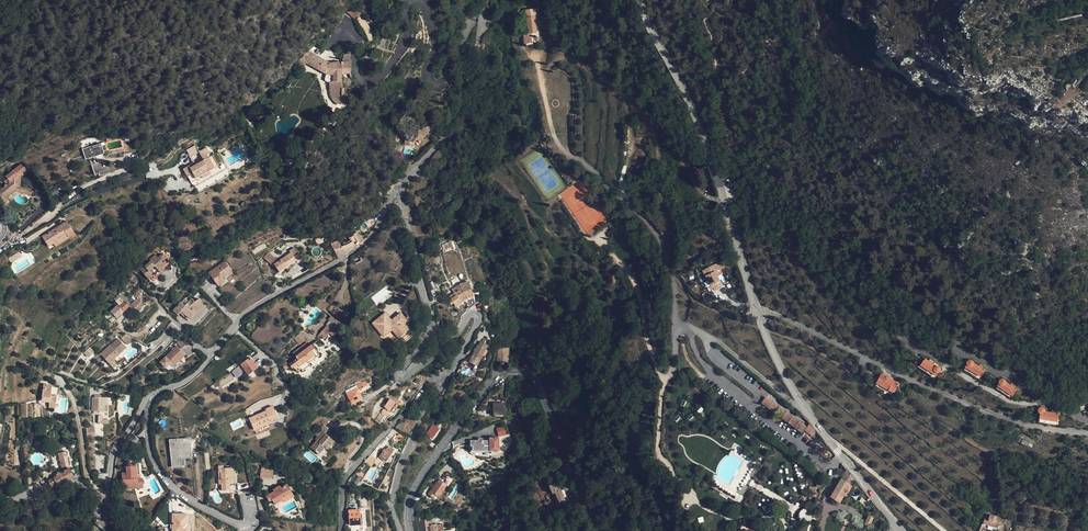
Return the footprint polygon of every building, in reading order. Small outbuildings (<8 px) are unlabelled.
[(354,6),(347,12),(354,19),(360,14),(354,6)] [(534,8),(526,10),(528,33),(532,34),(537,33),(534,8)] [(371,34),(369,27),(362,16),(356,19),(366,36),(371,34)] [(532,34),(528,33),(523,34),(524,44),(532,43),(532,34)] [(329,63),(304,48),(303,49),(291,64),(302,70),(306,63),(307,61),(327,72),(326,75),(324,80),(329,83),(331,98),(332,99),(333,99),(345,95),(342,75),(351,74),(350,54),(344,54),(342,62),(335,63),(333,67),(330,67),(329,63)] [(306,63),(326,75),(327,72),(307,61),(306,63)] [(260,107),(250,111),(253,121),(264,117),(260,107)] [(410,142),(406,139),(405,140),(404,144),(414,145),(431,130),(421,125),(418,132),(415,131),(410,142)] [(398,141),(402,137),(403,136),(398,131),(393,136),(398,141)] [(244,141),(237,145),(239,149),(246,145),(244,141)] [(107,162),(103,163),(98,165),(98,163),(96,156),(104,154),(102,146),(105,145),(104,142),(82,149),(84,156),(85,160),(89,158),(95,175),(99,174),(109,170),(107,162)] [(138,150),(136,142),(123,145),(125,153),(138,150)] [(190,156),(199,152),(195,145),(187,150),(190,156)] [(228,169),(224,162),(218,165),(213,156),(209,158),(207,155),(210,153),(206,147),(199,152),(204,160),(195,165),(194,163),(183,169),(192,184),(193,185),(196,186),(198,185),(228,169)] [(194,163),(195,165),(204,160),(199,152),(190,156),(194,163)] [(219,153),(213,156),(218,165),(224,162),(219,153)] [(21,186),(18,186),(18,184),(21,183),(21,177),(27,172),(27,171),(22,164),(6,176),(8,179),(5,181),(8,185),(2,189),(1,189),(0,190),(0,199),(3,204),(4,203),(5,202),(7,200),(7,198),(6,196),(13,190),(16,191),(31,196),(33,190),(21,186)] [(74,232),(67,221),(47,233),(53,243),(54,245),(68,236),(74,232)] [(363,243),(364,241),(357,232),(349,239),(350,241),(347,243),(348,244),(336,249),(334,244),(336,243),(336,242),(335,243),(334,241),(333,242),(333,243),(331,244),(338,258),(355,247),(363,243)] [(53,243),(47,233),(42,237),(48,246),(53,243)] [(68,236),(54,245),(55,246),(69,238),(68,236)] [(278,261),(268,252),(264,257),(272,265),(274,264),(279,272),(296,261),(297,263),(302,259),(295,248),(289,251),(291,253),(278,261)] [(155,255),(150,260),(150,261),(145,266),(144,265),(139,269),(148,279),(152,276),(154,278),(171,264),(163,254),(158,258),(155,255)] [(225,261),(214,269),(215,271),(210,274),(218,286),(225,281),(223,278),(232,271),(225,261)] [(720,262),(716,264),(717,265),(715,266),(718,273),(716,274),(717,277),(725,273),(720,262)] [(717,265),(716,264),(703,271),(711,286),(712,286),(714,290),(722,286),(717,277),(716,274),(718,273),(715,266),(717,265)] [(729,282),(736,278),(733,272),(726,276),(729,282)] [(461,316),(474,304),(471,294),(468,282),(459,285),(461,289),(454,293),(455,294),(450,297),(461,316)] [(179,283),(169,294),(173,298),(183,288),(182,287),(182,286),(179,283)] [(452,289),(454,293),(461,289),(459,285),(452,289)] [(329,305),(312,292),(306,299),(323,312),(329,305)] [(138,311),(145,305),(138,297),(131,304),(138,311)] [(177,315),(179,313),(181,311),(184,315),(189,319),(195,312),(193,311),(203,304),(199,299),(195,301),(191,299),(185,305),(181,302),(173,311),(177,315)] [(204,305),(203,304),(193,311),(195,312),(204,305)] [(117,306),(111,311),(117,318),(123,312),(117,306)] [(399,314),(391,321),(384,313),(372,323),(383,337),(391,330),(399,338),(408,331),(402,324),(405,321),(399,314)] [(329,321),(334,325),(338,328),(344,322),(334,314),(328,320),(329,321)] [(326,326),(324,329),(328,333),(331,335),(333,333),(336,336),(337,334),(331,329),(334,325),(329,321),(325,325),(326,326)] [(328,333),(324,329),(318,336),(323,339),(328,333)] [(294,339),(299,346),(304,341),(299,335),(294,339)] [(101,354),(110,365),(116,360),(115,359),(119,355),(126,348),(119,339),(111,346),(101,354)] [(179,339),(176,342),(181,347),(184,344),(179,339)] [(312,358),(313,360),(319,356),(311,345),(309,347),(309,348),(307,349),(304,345),(292,354),(296,359),(289,365),(291,369),(293,368),(296,372),(300,370),(302,372),(310,365),(309,363),(307,361),(312,358)] [(485,350),(480,347),(476,345),(467,362),(475,366),(485,350)] [(180,357),(184,354),(176,346),(165,357),(171,362),(169,364),(173,367),(181,359),(180,357)] [(90,347),(84,353),(88,357),(94,351),(90,347)] [(509,361),(509,348),(497,348),(497,362),(509,361)] [(248,374),(257,367),(250,358),(241,364),(248,374)] [(119,364),(116,360),(110,365),(113,368),(119,364)] [(936,367),(925,360),(923,365),(922,366),(936,376),(937,373),(938,373),(939,373),(940,371),(940,370),(940,369),(939,368),(938,367),(936,367)] [(984,370),(973,364),(972,362),(970,361),(969,362),(968,363),(967,364),(967,366),(966,368),(980,377),(984,370)] [(286,362),(281,366),(284,370),(289,367),(286,362)] [(239,366),(232,371),(236,378),(243,374),(239,366)] [(899,384),(883,375),(881,380),(879,379),(876,384),(894,394),(899,384)] [(998,387),(1012,396),(1016,390),(1005,383),(1005,382),(1004,381),(1003,380),(1001,380),(1000,381),(999,382),(999,383),(999,385),(998,387)] [(350,403),(351,404),(361,399),(360,394),(365,392),(365,391),(363,388),(367,386),(365,381),(345,391),(349,399),(347,400),(349,403),(350,403)] [(52,396),(53,386),(44,385),(42,401),(50,402),(49,408),(56,409),(57,397),(52,396)] [(392,395),(386,402),(385,404),(384,404),(383,405),(383,406),(385,407),(381,413),(380,413),(376,420),(380,422),(384,416),(398,405),(398,404),(395,402),(397,399),(392,395)] [(94,412),(98,412),(106,412),(106,406),(106,398),(93,398),(92,412),(94,412)] [(505,404),(493,404),(494,415),(504,414),(505,414),(505,404)] [(797,412),(788,405),(784,411),(794,420),(797,416),(795,414),(797,412)] [(252,430),(270,423),(269,421),(276,418),(272,407),(266,410),(266,412),(248,418),(252,430)] [(1040,419),(1057,422),(1058,417),(1058,415),(1044,413),(1044,411),(1044,410),(1044,409),(1042,408),(1041,408),(1039,409),(1038,410),(1038,411),(1038,413),(1039,414),(1040,415),(1040,419)] [(98,424),(109,423),(108,419),(103,419),(103,415),(98,415),(98,424)] [(789,433),(790,432),(793,427),(782,419),(778,425),(789,433)] [(811,425),(810,423),(805,419),(799,425),(807,434),(813,427),(811,425)] [(439,429),(433,425),(426,434),(432,438),(439,429)] [(94,426),(86,427),(87,436),(95,435),(94,426)] [(506,435),(505,426),(496,428),(498,436),(506,435)] [(820,437),(813,427),(807,434),(806,435),(816,442),(820,437)] [(797,431),(794,435),(793,436),(825,461),(829,455),(797,431)] [(311,448),(319,454),(324,448),(327,449),(334,441),(324,432),(311,448)] [(1037,441),(1021,432),(1018,437),(1023,440),(1021,444),(1028,447),(1030,444),(1034,446),(1037,441)] [(479,441),(471,441),(471,446),(473,446),(473,451),(499,451),(499,438),(490,438),(490,441),(482,441),(482,439),(479,439),(479,441)] [(170,440),(172,468),(186,467),(185,458),(191,457),(189,439),(170,440)] [(429,446),(433,450),(437,445),(432,441),(429,446)] [(45,444),(34,446),(36,453),(46,451),(45,444)] [(384,450),(379,457),(379,458),(381,459),(385,461),(393,450),(388,447),(386,450),(384,450)] [(51,487),(74,476),(71,469),(67,452),(58,454),(63,473),(62,474),(61,473),(60,472),(58,473),(57,473),(57,474),(57,475),(57,477),(54,478),(55,480),(49,483),(51,487)] [(378,465),(381,459),(379,458),(377,460),(372,457),(367,464),(373,468),(376,463),(378,465)] [(137,476),(136,467),(134,467),(133,465),(132,464),(131,463),(129,464),(128,465),(126,466),(126,467),(127,473),(122,474),(123,489),(143,487),(142,479),(140,479),(139,475),(137,476)] [(232,473),(232,468),(224,468),(224,466),(218,466),(218,472),(220,472),(221,479),(218,479),(219,484),(221,484),(222,491),(230,490),(230,484),(232,484),(232,473)] [(273,479),(274,471),(261,469),(260,478),(273,479)] [(860,486),(847,471),(831,498),(840,503),(846,494),(848,495),(850,492),(853,493),(860,486)] [(948,478),(939,471),(936,476),(945,483),(948,478)] [(355,474),(351,481),(357,485),(362,478),(355,474)] [(34,475),(27,476),(28,486),(33,486),(35,485),(34,475)] [(437,482),(428,495),(434,499),(435,499),(436,499),(438,498),(438,497),(445,488),(437,482)] [(558,490),(559,490),(555,482),(548,485),(552,494),(555,493),(558,491),(558,490)] [(975,506),(979,502),(966,491),(967,490),(957,482),(952,488),(962,495),(962,496),(975,506)] [(275,505),(283,500),(283,498),(292,493),(288,484),(281,488),(280,486),(274,490),(275,492),(266,497),(270,503),(274,501),(275,505)] [(744,495),(748,487),(743,485),(739,493),(744,495)] [(863,490),(860,486),(853,493),(856,496),(863,490)] [(560,489),(559,490),(558,490),(558,491),(555,493),(559,502),(565,500),(560,489)] [(294,496),(292,493),(283,498),(283,500),(284,502),(294,496)] [(698,503),(686,497),(682,508),(693,513),(698,503)] [(982,515),(985,507),(979,502),(976,510),(982,515)] [(363,524),(362,518),(360,518),(359,510),(357,510),(349,511),(350,525),(360,524),(363,524)] [(188,514),(172,514),(172,530),(190,530),(190,524),(188,524),(188,514)] [(986,516),(985,520),(993,522),(999,524),(999,523),(1002,524),(1003,520),(1000,520),(1001,519),(990,516),(986,516)] [(416,520),(418,530),(427,530),(425,518),(416,520)]
